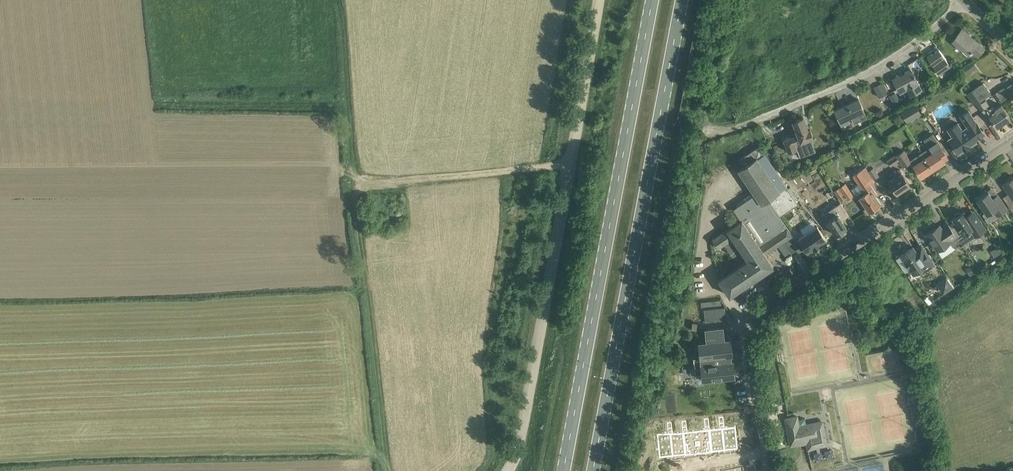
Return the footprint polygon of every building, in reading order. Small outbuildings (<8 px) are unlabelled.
[(978,41),(962,28),(952,39),(968,52),(971,49),(978,55),(984,47),(977,41),(978,41)] [(951,66),(939,48),(927,56),(933,64),(939,73),(951,66)] [(977,68),(975,64),(961,73),(963,77),(977,68)] [(900,74),(893,78),(900,91),(906,87),(909,94),(921,88),(916,78),(912,69),(901,75),(900,74)] [(983,82),(972,90),(980,101),(991,94),(983,82)] [(882,84),(875,87),(879,96),(887,93),(882,84)] [(1004,87),(995,93),(1001,102),(1010,96),(1004,87)] [(896,92),(890,95),(896,107),(902,104),(896,92)] [(835,109),(844,129),(850,126),(846,117),(850,116),(854,123),(867,117),(864,109),(859,98),(835,109)] [(921,114),(915,103),(901,111),(907,122),(921,114)] [(995,108),(993,105),(988,108),(992,114),(989,115),(997,127),(1003,122),(1003,123),(1004,122),(1003,122),(1010,117),(1005,109),(1001,105),(995,108)] [(948,137),(958,152),(975,141),(974,139),(976,138),(976,139),(984,133),(977,121),(969,110),(960,115),(968,127),(967,128),(966,127),(963,128),(958,121),(947,128),(946,125),(938,131),(943,139),(950,134),(951,135),(948,137)] [(794,142),(800,139),(801,143),(814,138),(810,127),(807,128),(803,116),(793,120),(798,134),(784,139),(789,152),(797,149),(794,142)] [(925,156),(933,168),(945,161),(944,159),(948,156),(933,133),(924,139),(929,147),(922,151),(925,156)] [(748,199),(779,244),(784,241),(793,235),(779,215),(798,203),(770,161),(773,158),(766,148),(763,150),(760,145),(739,159),(742,164),(738,169),(755,194),(748,199)] [(897,154),(900,159),(904,165),(911,160),(910,159),(904,150),(897,154)] [(921,176),(933,168),(925,156),(922,152),(910,159),(911,160),(921,176)] [(890,165),(900,159),(897,154),(896,155),(896,154),(887,160),(890,165)] [(868,171),(866,167),(854,174),(859,182),(851,187),(856,194),(863,189),(866,192),(860,196),(860,197),(860,201),(861,203),(864,203),(869,211),(881,203),(876,195),(877,194),(870,184),(875,181),(874,179),(868,171)] [(868,171),(874,179),(879,176),(873,168),(868,171)] [(888,180),(897,193),(910,184),(904,176),(900,168),(893,173),(895,175),(890,178),(888,175),(886,176),(886,177),(888,180)] [(1003,184),(1010,195),(1004,199),(1012,210),(1012,209),(1012,177),(1012,176),(1008,179),(1009,180),(1003,184)] [(854,195),(846,183),(835,190),(841,201),(846,198),(847,200),(854,195)] [(993,197),(989,191),(977,199),(987,214),(993,209),(997,215),(1008,208),(998,194),(993,197)] [(779,244),(748,199),(733,209),(740,219),(718,233),(715,229),(711,231),(711,233),(713,237),(719,246),(724,243),(738,265),(718,278),(730,295),(772,267),(774,266),(766,253),(778,245),(779,244)] [(827,221),(836,234),(847,227),(842,220),(848,215),(849,215),(840,202),(832,207),(837,215),(827,221)] [(955,216),(947,222),(948,222),(961,241),(963,245),(986,229),(973,210),(967,214),(964,210),(961,212),(959,211),(955,214),(955,216)] [(961,241),(948,222),(941,227),(940,224),(926,233),(938,250),(950,242),(954,246),(961,241)] [(813,247),(814,248),(821,244),(820,242),(826,238),(817,225),(798,238),(799,239),(793,243),(799,251),(805,247),(807,251),(813,247)] [(785,255),(791,251),(784,241),(779,244),(778,245),(785,255)] [(902,253),(901,254),(914,273),(919,270),(921,273),(934,264),(922,245),(915,249),(913,246),(908,249),(906,248),(904,248),(902,249),(902,251),(902,253)] [(999,247),(992,252),(996,258),(1003,252),(999,247)] [(978,270),(974,263),(966,268),(970,275),(978,270)] [(953,287),(947,277),(937,284),(943,294),(953,287)] [(704,309),(706,321),(726,319),(725,307),(704,309)] [(703,377),(734,374),(733,358),(731,359),(731,352),(732,352),(731,337),(725,337),(723,324),(706,326),(707,338),(699,339),(701,354),(693,355),(695,371),(702,371),(703,377)] [(827,443),(823,420),(799,425),(797,415),(795,416),(785,418),(790,440),(793,439),(794,443),(793,443),(793,444),(799,442),(806,441),(807,447),(827,443)] [(722,429),(725,450),(738,449),(736,427),(724,428),(722,429)] [(710,430),(711,441),(712,452),(725,450),(722,429),(720,429),(710,430)] [(706,430),(697,431),(698,443),(711,441),(710,430),(706,430)] [(685,444),(698,443),(697,431),(687,432),(683,433),(685,444)] [(671,434),(673,456),(686,454),(685,444),(683,433),(673,434),(671,434)] [(671,434),(669,434),(657,435),(660,457),(673,456),(671,434)] [(709,452),(712,452),(711,441),(698,443),(685,444),(686,454),(688,454),(688,455),(699,454),(709,453),(709,452)]
